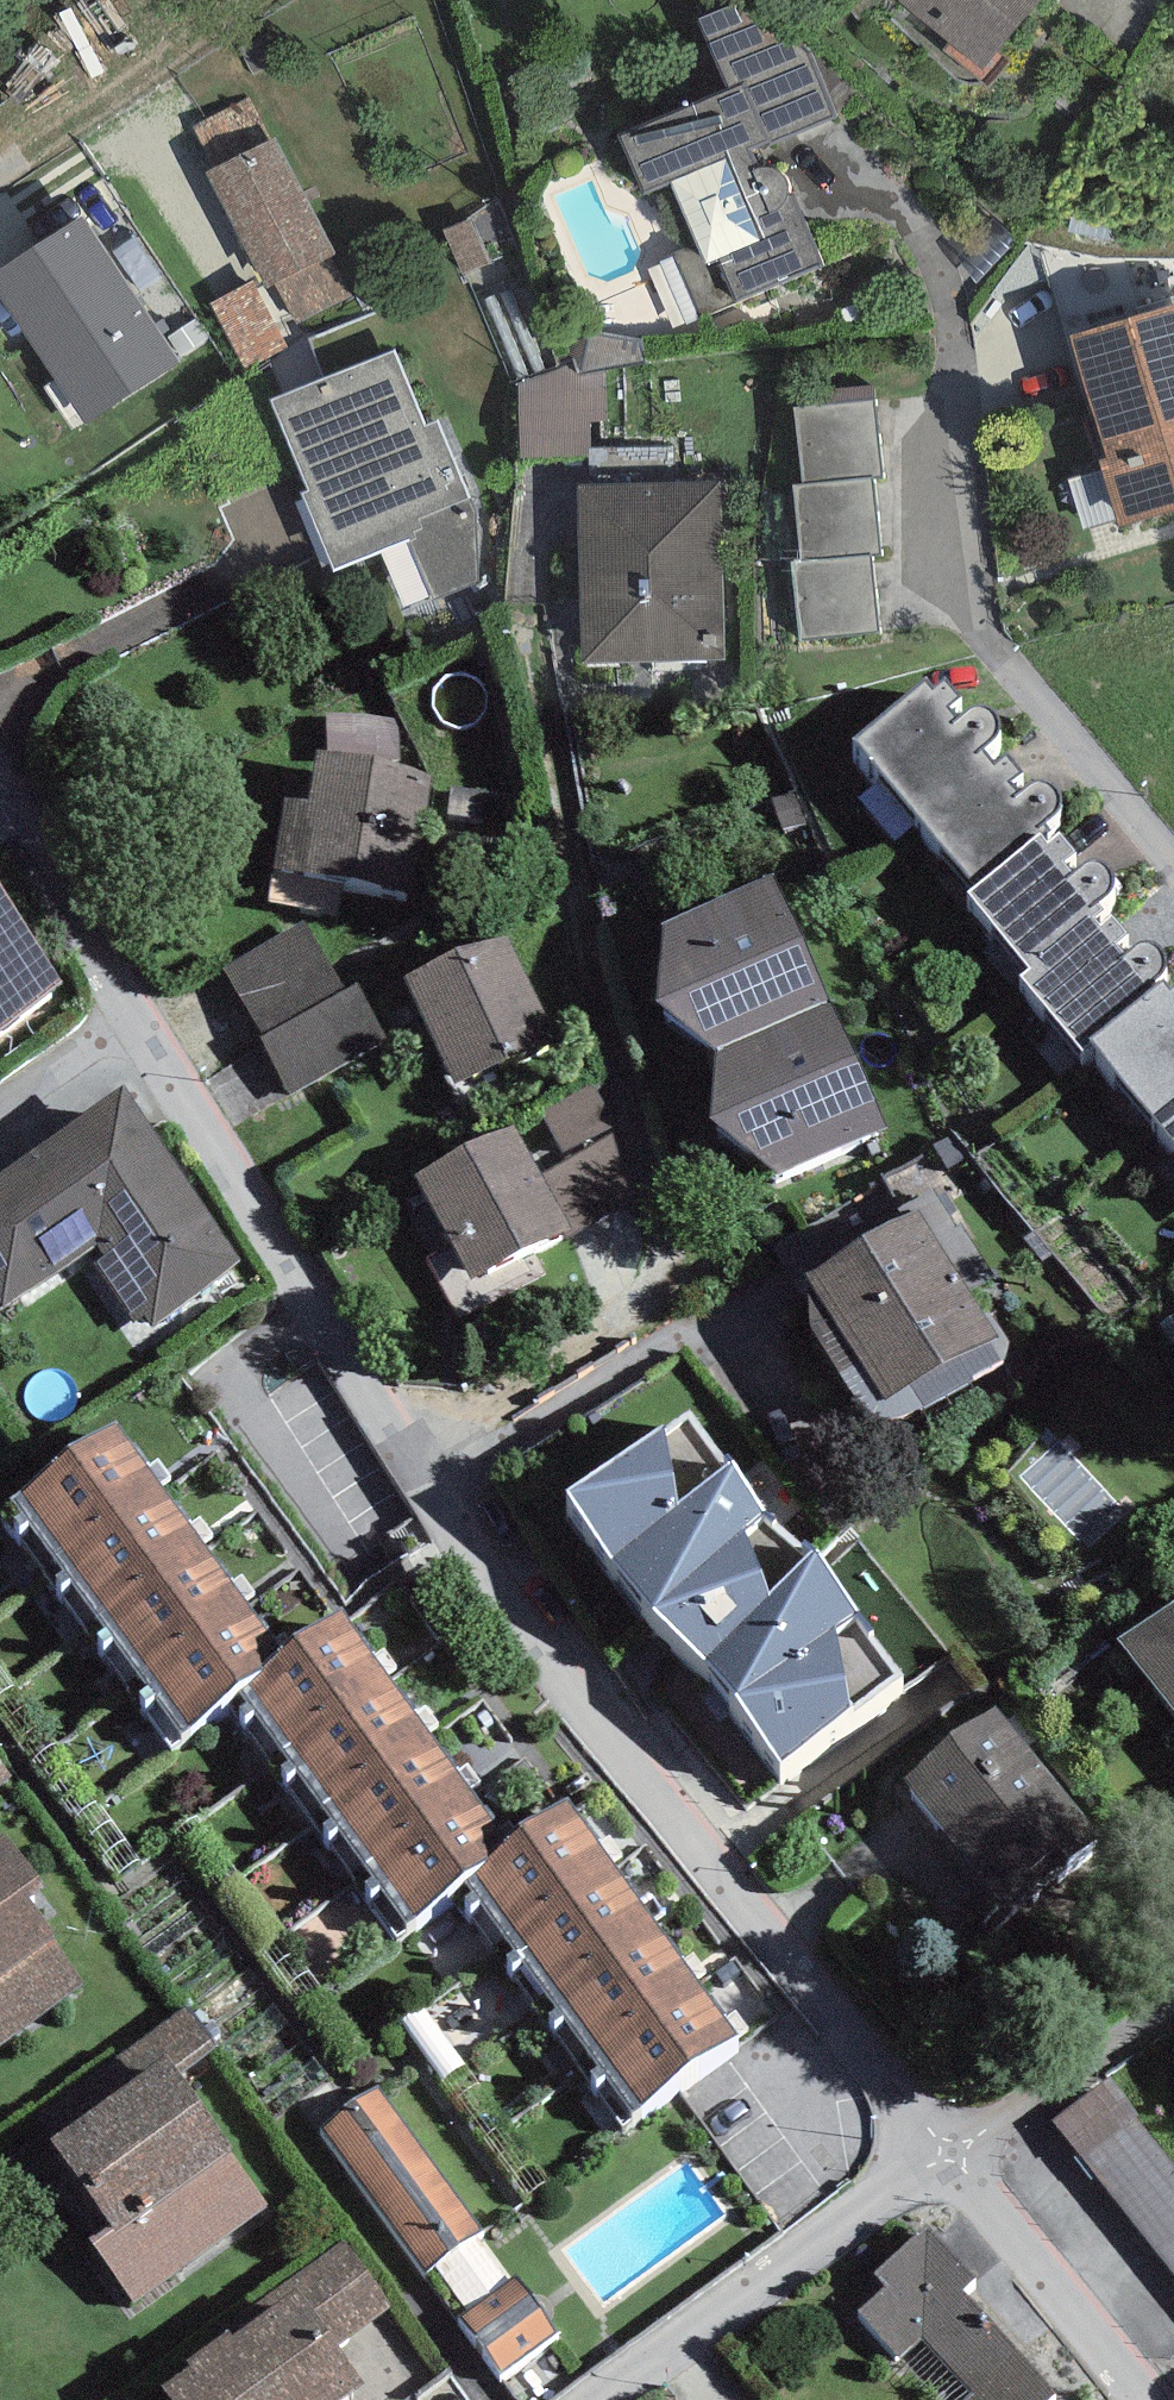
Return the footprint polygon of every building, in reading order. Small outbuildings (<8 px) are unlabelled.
[(620,137),(649,201),(677,189),(712,270),(726,264),(745,306),(826,271),(796,201),(790,184),(786,176),(777,172),(768,170),(760,172),(753,156),(837,119),(785,0),(765,0),(701,28),(728,90),(620,137)] [(903,9),(987,76),(1048,0),(910,0),(903,9)] [(248,103),(199,128),(224,175),(214,180),(274,295),(282,291),(298,322),(352,294),(336,262),(341,260),(280,142),(271,147),(248,103)] [(0,282),(0,294),(89,433),(186,372),(92,224),(0,282)] [(1080,337),(1158,320),(1147,275),(1070,293),(1080,337)] [(270,293),(225,310),(248,367),(292,349),(270,293)] [(1089,343),(1126,462),(1116,465),(1142,548),(1173,538),(1173,316),(1089,343)] [(397,358),(278,410),(318,503),(312,506),(342,575),(413,545),(439,604),(482,585),(481,517),(441,426),(429,431),(397,358)] [(616,465),(616,386),(535,386),(535,465),(616,465)] [(819,412),(800,414),(808,490),(796,491),(805,567),(793,569),(802,646),(885,637),(877,562),(886,561),(877,483),(886,482),(876,391),(817,397),(819,412)] [(724,484),(592,487),(597,662),(729,659),(724,484)] [(933,699),(925,690),(853,749),(975,896),(1048,835),(1044,831),(1057,820),(1061,811),(1060,802),(1056,795),(1048,790),(1040,789),(1032,791),(1020,802),(1012,792),(1024,782),(1008,763),(995,773),(982,756),(995,745),(999,737),(999,729),(995,722),(987,716),(979,715),(972,717),(958,728),(951,719),(962,709),(946,689),(933,699)] [(307,812),(281,807),(270,877),(412,901),(432,778),(316,759),(307,812)] [(1040,843),(968,903),(1090,1049),(1163,989),(1159,984),(1172,974),(1173,969),(1173,953),(1171,949),(1163,944),(1155,942),(1148,944),(1135,955),(1127,945),(1139,935),(1123,916),(1111,926),(1097,910),(1110,898),(1114,891),(1114,883),(1110,875),(1102,870),(1094,868),(1087,870),(1074,881),(1066,872),(1078,862),(1061,842),(1048,853),(1040,843)] [(0,897),(0,1044),(69,997),(0,897)] [(895,1145),(783,906),(679,954),(671,1028),(737,1081),(733,1155),(796,1191),(895,1145)] [(304,920),(216,973),(292,1097),(389,1039),(358,988),(349,994),(304,920)] [(510,938),(404,987),(452,1091),(559,1042),(510,938)] [(1163,991),(1092,1050),(1173,1149),(1173,998),(1171,1000),(1163,991)] [(541,1174),(514,1126),(411,1185),(473,1294),(631,1204),(618,1127),(592,1081),(534,1114),(561,1162),(541,1174)] [(144,1100),(0,1181),(0,1308),(7,1319),(111,1260),(156,1339),(250,1286),(144,1100)] [(916,1215),(805,1285),(887,1413),(998,1342),(916,1215)] [(902,1684),(691,1411),(572,1502),(783,1775),(902,1684)] [(122,1439),(30,1502),(183,1724),(276,1660),(122,1439)] [(1130,1642),(1173,1703),(1173,1611),(1130,1642)] [(346,1632),(254,1695),(407,1917),(499,1853),(346,1632)] [(1102,1848),(995,1717),(909,1787),(1003,1903),(1057,1859),(1070,1874),(1102,1848)] [(577,1820),(484,1884),(638,2106),(730,2042),(577,1820)] [(79,1974),(0,1857),(0,2027),(79,1974)] [(259,2199),(165,2074),(34,2172),(128,2297),(259,2199)] [(1110,2078),(1000,2161),(1156,2369),(1173,2356),(1173,2163),(1110,2078)] [(500,2242),(393,2105),(339,2146),(447,2284),(500,2242)] [(927,2235),(878,2280),(888,2291),(857,2319),(898,2365),(922,2344),(970,2397),(966,2399),(1054,2399),(1055,2399),(960,2294),(971,2284),(927,2235)] [(273,2316),(166,2394),(171,2399),(359,2399),(366,2395),(335,2353),(392,2311),(340,2241),(260,2299),(273,2316)]
